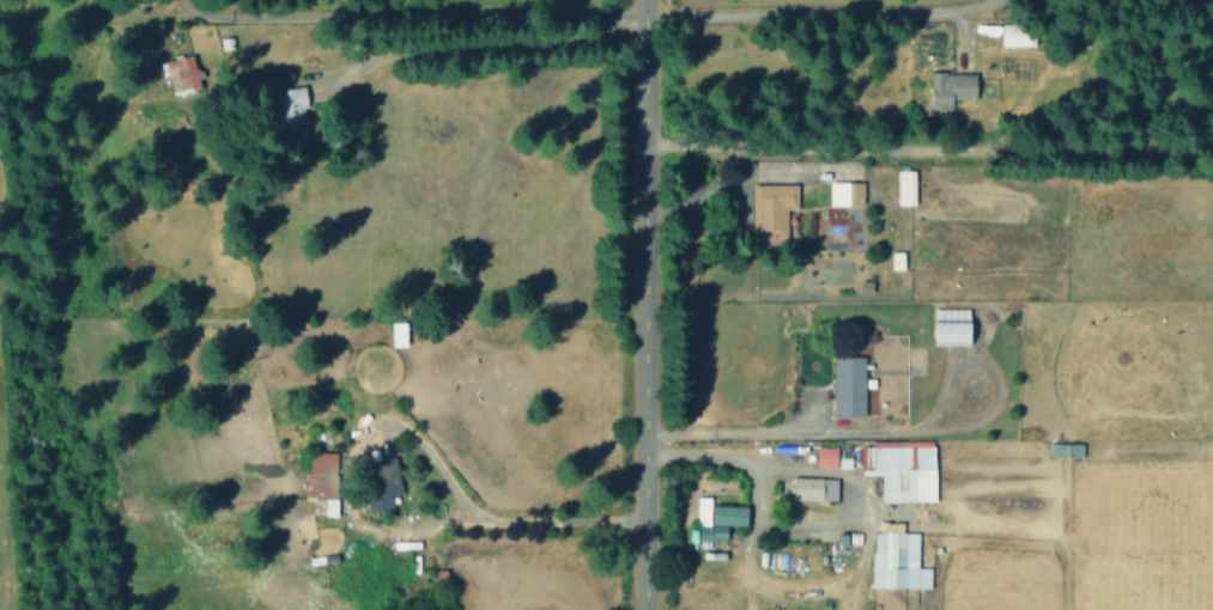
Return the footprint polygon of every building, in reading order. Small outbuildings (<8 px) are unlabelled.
[(1000,46),(1033,46),(1033,25),(1000,24),(1000,46)] [(202,88),(198,74),(196,75),(192,54),(157,62),(161,82),(168,81),(171,95),(202,88)] [(976,73),(929,73),(929,106),(951,106),(951,99),(976,98),(976,73)] [(273,90),(275,127),(305,126),(304,88),(273,90)] [(914,205),(914,171),(896,170),(896,205),(914,205)] [(862,182),(828,182),(828,205),(862,206),(862,182)] [(796,184),(751,184),(752,245),(786,244),(785,209),(796,209),(796,184)] [(970,308),(934,309),(935,345),(971,344),(970,308)] [(390,322),(391,347),(406,347),(405,322),(390,322)] [(863,357),(832,357),(833,417),(864,416),(863,357)] [(934,502),(933,446),(903,446),(903,441),(868,441),(868,447),(859,447),(859,476),(879,475),(880,502),(934,502)] [(1081,457),(1081,443),(1048,443),(1048,457),(1081,457)] [(815,467),(835,468),(835,447),(815,447),(815,467)] [(336,452),(305,452),(304,498),(323,498),(323,516),(335,516),(336,452)] [(400,493),(394,458),(362,463),(371,512),(392,508),(389,495),(400,493)] [(836,479),(792,477),(792,500),(835,501),(836,479)] [(726,541),(726,526),(747,526),(747,507),(709,506),(710,497),(696,497),(695,540),(726,541)] [(869,588),(929,589),(929,567),(916,567),(916,532),(870,532),(869,588)]
